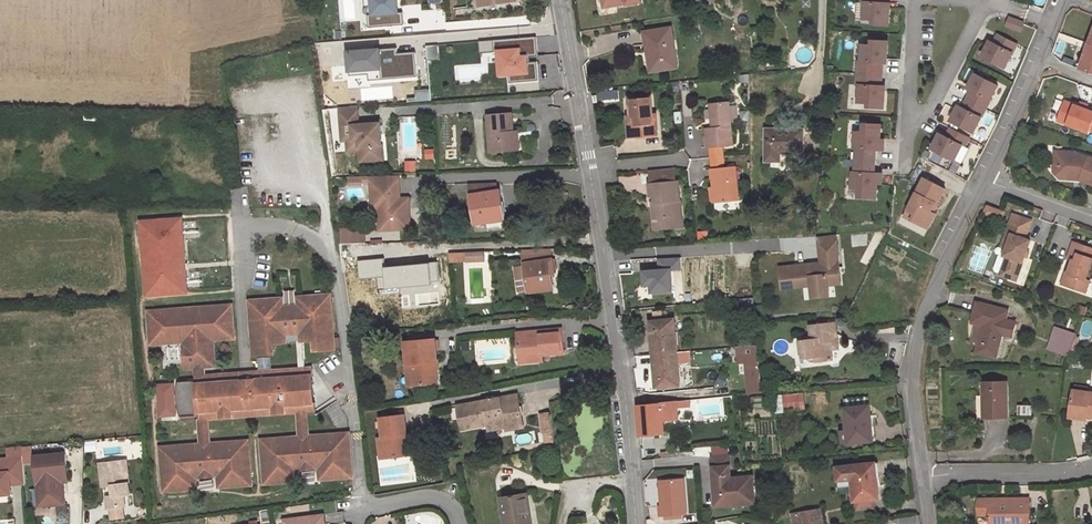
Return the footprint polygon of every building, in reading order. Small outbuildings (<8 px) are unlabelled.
[(886,0),(862,0),(862,2),(864,2),(863,19),(876,19),(876,24),(889,25),(890,7),(885,7),(886,0)] [(1020,30),(1023,23),(1009,18),(1008,22),(1006,25),(1020,30)] [(676,67),(670,28),(644,32),(648,52),(650,51),(653,71),(676,67)] [(1009,51),(1013,42),(998,34),(992,47),(988,45),(982,56),(1004,68),(1012,52),(1009,51)] [(536,36),(493,40),(494,52),(498,51),(500,75),(509,75),(509,83),(539,80),(537,62),(530,62),(527,62),(527,57),(529,56),(538,56),(536,36)] [(480,53),(494,52),(493,40),(479,41),(480,53)] [(881,74),(882,58),(886,59),(887,42),(875,41),(875,45),(862,44),(861,61),(858,61),(857,73),(881,74)] [(1089,43),(1080,69),(1091,73),(1091,44),(1089,43)] [(398,54),(397,48),(379,49),(380,55),(374,55),(374,50),(348,52),(350,76),(369,75),(369,81),(418,77),(416,52),(398,54)] [(883,108),(884,90),(880,90),(881,74),(857,73),(857,85),(859,85),(858,102),(871,103),(871,107),(883,108)] [(989,100),(997,85),(975,74),(969,85),(973,87),(966,99),(982,107),(986,99),(989,100)] [(658,134),(656,114),(652,115),(651,96),(629,98),(631,117),(627,117),(629,137),(658,134)] [(978,115),(982,107),(966,99),(960,111),(957,109),(951,120),(973,132),(974,130),(978,122),(981,117),(978,115)] [(732,144),(728,102),(710,104),(712,128),(706,129),(708,147),(709,146),(722,145),(732,144)] [(358,124),(358,122),(356,106),(339,107),(339,116),(341,141),(346,140),(347,151),(359,150),(360,161),(374,160),(373,145),(377,145),(376,135),(380,134),(379,120),(369,121),(369,123),(358,124)] [(339,116),(339,107),(329,108),(329,117),(339,116)] [(513,132),(511,113),(488,115),(491,153),(515,150),(513,132)] [(451,142),(450,117),(440,118),(441,142),(451,142)] [(980,134),(985,125),(978,122),(974,130),(980,134)] [(878,149),(880,124),(866,123),(866,132),(855,132),(854,148),(857,148),(857,153),(856,159),(856,160),(874,161),(875,149),(878,149)] [(954,160),(962,145),(966,136),(964,135),(959,133),(950,128),(946,136),(943,135),(941,139),(937,137),(931,148),(954,160)] [(802,153),(802,129),(766,129),(765,161),(779,161),(779,152),(802,153)] [(382,159),(380,134),(376,135),(377,145),(373,145),(374,160),(382,159)] [(723,157),(722,145),(709,146),(710,158),(723,157)] [(1076,153),(1060,152),(1058,164),(1053,171),(1058,178),(1076,179),(1091,184),(1091,159),(1076,153)] [(724,167),(723,157),(710,158),(711,168),(724,167)] [(876,198),(877,173),(873,173),(874,161),(856,160),(856,172),(853,171),(852,188),(853,188),(862,189),(862,197),(876,198)] [(415,170),(415,162),(405,162),(405,170),(415,170)] [(738,200),(735,166),(724,167),(711,168),(713,186),(715,203),(738,200)] [(682,227),(678,181),(675,181),(674,168),(650,170),(651,183),(649,183),(650,197),(654,196),(654,201),(655,202),(656,205),(654,205),(655,219),(664,219),(665,229),(682,227)] [(410,223),(408,198),(399,198),(395,198),(394,193),(399,193),(398,175),(369,176),(370,180),(370,197),(377,197),(378,209),(379,230),(404,229),(410,223)] [(361,180),(361,176),(348,177),(349,184),(361,184),(361,180)] [(937,203),(945,188),(924,178),(907,210),(914,214),(911,220),(927,228),(935,213),(933,212),(930,211),(935,202),(937,203)] [(504,222),(499,190),(497,191),(495,182),(469,183),(475,224),(486,222),(487,229),(498,227),(497,223),(504,222)] [(862,197),(862,189),(853,188),(852,198),(861,198),(862,197)] [(998,218),(1001,210),(987,205),(983,212),(998,218)] [(911,220),(914,214),(907,210),(904,216),(911,220)] [(1016,280),(1030,240),(1025,238),(1031,220),(1013,214),(1006,233),(1011,234),(1006,248),(1004,255),(1006,256),(1000,273),(1000,275),(1016,280)] [(186,292),(181,219),(141,222),(146,295),(186,292)] [(665,229),(664,219),(655,219),(653,220),(654,230),(665,229)] [(366,243),(365,229),(341,229),(341,244),(366,243)] [(707,239),(706,231),(699,232),(699,240),(707,239)] [(1006,248),(1011,234),(1006,233),(1001,246),(1006,248)] [(836,241),(835,235),(817,237),(818,243),(836,241)] [(828,285),(827,277),(840,275),(836,241),(818,243),(820,262),(815,263),(815,267),(809,268),(809,264),(779,267),(782,289),(811,285),(812,297),(829,296),(828,285)] [(1091,260),(1091,248),(1073,242),(1067,258),(1072,260),(1064,284),(1085,292),(1089,280),(1085,279),(1091,260)] [(366,255),(365,245),(341,246),(342,256),(366,255)] [(379,277),(389,256),(380,245),(365,245),(366,255),(366,271),(379,277)] [(555,274),(551,248),(523,250),(525,265),(528,290),(529,292),(554,288),(552,278),(556,277),(556,274),(555,274)] [(484,260),(483,251),(449,253),(449,262),(466,261),(484,260)] [(1000,273),(1006,256),(1004,255),(1001,254),(998,255),(994,268),(995,271),(1000,273)] [(366,271),(366,255),(342,256),(344,271),(366,271)] [(418,294),(424,282),(430,280),(436,283),(440,277),(429,270),(422,272),(410,267),(409,270),(401,266),(402,263),(389,256),(379,277),(395,285),(388,300),(389,304),(398,308),(402,307),(405,299),(407,300),(411,291),(418,294)] [(660,270),(644,272),(645,286),(651,285),(652,292),(672,291),(671,270),(682,269),(681,257),(659,259),(660,270)] [(528,290),(525,265),(514,267),(518,292),(528,290)] [(840,283),(840,275),(827,277),(828,285),(840,283)] [(281,299),(249,301),(253,354),(272,353),(272,343),(296,341),(302,341),(313,340),(314,350),(333,348),(333,347),(332,338),(329,295),(321,296),(316,296),(298,298),(298,308),(282,309),(281,299)] [(754,307),(753,298),(737,299),(739,308),(745,308),(754,307)] [(1010,336),(1014,321),(1005,319),(1007,310),(977,303),(974,315),(977,315),(975,322),(976,323),(980,324),(976,340),(979,341),(976,352),(996,357),(1001,334),(1010,336)] [(229,306),(149,311),(148,320),(148,328),(149,336),(151,344),(183,341),(185,367),(196,367),(203,366),(214,365),(212,339),(232,338),(233,329),(233,323),(232,314),(229,306)] [(755,319),(754,307),(745,308),(747,320),(755,319)] [(357,317),(350,318),(352,334),(362,333),(361,323),(358,324),(357,317)] [(677,352),(674,319),(650,321),(653,354),(677,352)] [(838,345),(835,322),(809,325),(810,339),(799,340),(801,354),(808,353),(809,358),(814,358),(814,362),(832,360),(831,349),(835,349),(838,345)] [(1077,335),(1055,327),(1050,341),(1059,344),(1056,351),(1069,355),(1077,335)] [(563,353),(561,329),(517,333),(519,357),(541,355),(563,353)] [(426,340),(425,333),(410,335),(411,341),(426,340)] [(437,361),(435,339),(426,340),(411,341),(405,342),(407,363),(406,363),(406,373),(412,372),(413,385),(437,383),(436,369),(435,369),(434,361),(437,361)] [(1056,351),(1059,344),(1050,341),(1048,348),(1056,351)] [(762,393),(757,346),(757,344),(736,346),(738,363),(745,362),(747,394),(762,393)] [(691,362),(690,351),(677,352),(678,363),(691,362)] [(680,385),(680,384),(679,370),(678,363),(677,352),(653,354),(656,387),(680,385)] [(203,366),(196,367),(197,377),(204,377),(203,366)] [(304,369),(307,410),(315,410),(312,368),(304,369)] [(197,380),(178,381),(177,388),(176,392),(177,402),(179,413),(181,417),(181,419),(199,418),(206,417),(298,411),(305,410),(307,410),(304,369),(299,369),(204,377),(197,377),(197,380)] [(689,383),(687,369),(679,370),(680,384),(689,383)] [(1007,417),(1006,382),(983,382),(983,395),(976,395),(977,417),(1007,417)] [(1086,392),(1075,390),(1073,390),(1070,408),(1087,411),(1087,416),(1091,416),(1091,393),(1086,392)] [(805,409),(803,393),(780,395),(782,411),(805,409)] [(521,418),(517,394),(495,399),(488,400),(457,406),(461,429),(487,424),(488,430),(505,426),(504,421),(521,418)] [(782,411),(780,395),(773,396),(775,412),(782,411)] [(869,405),(868,396),(843,399),(844,408),(869,405)] [(677,419),(676,407),(690,406),(689,400),(638,404),(640,435),(664,433),(663,420),(677,419)] [(873,441),(869,405),(844,408),(846,431),(848,443),(873,441)] [(1032,415),(1032,405),(1018,405),(1018,414),(1032,415)] [(1087,416),(1087,411),(1070,408),(1069,416),(1086,419),(1087,416)] [(307,436),(305,410),(298,411),(300,437),(307,436)] [(553,432),(550,412),(540,413),(543,433),(553,432)] [(406,435),(404,415),(379,418),(381,428),(382,438),(377,438),(380,459),(404,455),(402,436),(406,435)] [(208,443),(206,417),(199,418),(201,444),(208,443)] [(523,426),(521,418),(504,421),(505,426),(506,429),(523,426)] [(554,441),(553,432),(543,433),(544,443),(554,441)] [(300,437),(261,440),(264,482),(296,480),(295,470),(319,468),(319,478),(351,476),(348,433),(307,436),(300,437)] [(250,483),(247,441),(208,443),(201,444),(160,447),(163,490),(194,487),(194,477),(217,475),(218,486),(250,483)] [(96,450),(95,442),(85,443),(86,451),(96,450)] [(33,462),(31,445),(22,446),(24,463),(33,462)] [(10,478),(25,477),(24,463),(22,446),(7,447),(8,458),(0,459),(0,495),(11,494),(10,485),(10,478)] [(693,456),(692,447),(676,448),(677,451),(677,457),(693,456)] [(67,474),(65,453),(34,456),(37,492),(43,491),(44,501),(57,500),(57,494),(63,493),(62,482),(60,482),(60,474),(67,474)] [(729,465),(729,455),(712,457),(713,467),(716,466),(729,465)] [(130,494),(126,460),(104,462),(106,473),(101,474),(102,486),(112,485),(113,496),(106,496),(108,508),(124,506),(123,495),(130,494)] [(883,487),(882,475),(876,475),(874,476),(873,462),(836,466),(837,480),(851,479),(852,485),(853,501),(856,501),(873,499),(879,499),(878,488),(883,487)] [(754,502),(752,476),(730,477),(729,465),(716,466),(717,478),(713,479),(715,494),(722,493),(723,505),(754,502)] [(68,481),(67,474),(60,474),(60,482),(62,482),(68,481)] [(686,514),(683,479),(661,480),(662,491),(660,491),(661,506),(659,506),(659,516),(686,514)] [(723,505),(722,493),(715,494),(715,505),(723,505)] [(526,494),(501,498),(504,521),(505,523),(530,523),(526,494)] [(874,507),(873,499),(856,501),(856,509),(874,507)] [(1029,499),(1006,499),(1006,501),(1002,501),(1001,499),(978,499),(978,510),(990,510),(990,515),(988,515),(988,520),(990,520),(990,523),(1007,523),(1012,523),(1029,523),(1029,499)] [(67,514),(66,505),(57,506),(58,515),(67,514)] [(817,508),(798,512),(799,521),(793,522),(793,523),(821,523),(817,508)] [(323,514),(283,519),(284,523),(324,523),(323,514)] [(920,515),(898,518),(899,523),(921,523),(920,515)]
